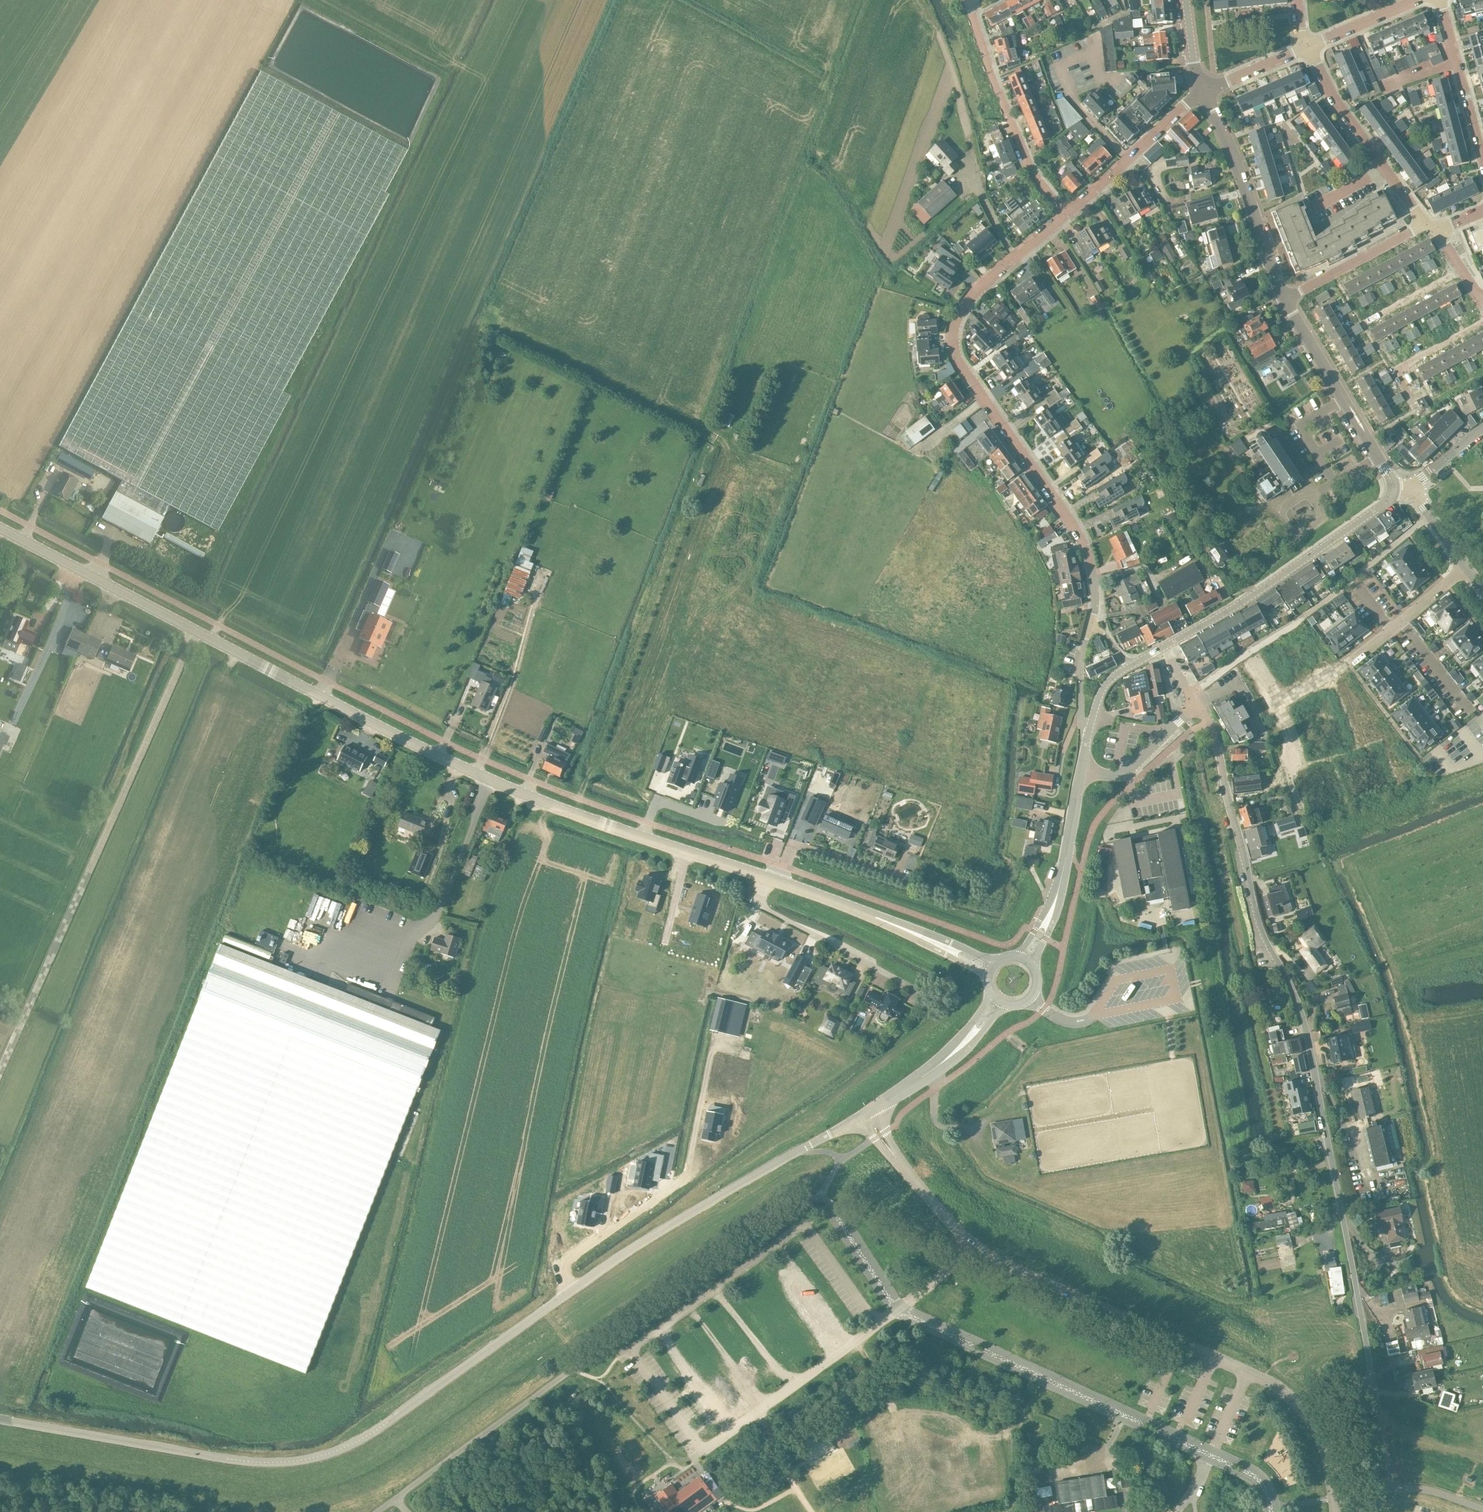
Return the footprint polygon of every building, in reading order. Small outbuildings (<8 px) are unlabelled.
[(1017,0),(1014,0),(1006,4),(1013,17),(1023,11),(1017,0)] [(1030,0),(1017,0),(1023,11),(1033,5),(1030,0)] [(1171,0),(1155,0),(1156,4),(1151,5),(1152,10),(1172,7),(1171,0)] [(1225,0),(1213,0),(1214,10),(1226,9),(1225,0)] [(1237,0),(1225,0),(1226,9),(1238,8),(1237,0)] [(1472,0),(1468,0),(1460,2),(1461,9),(1456,10),(1459,21),(1465,20),(1464,18),(1476,15),(1472,0)] [(1476,15),(1477,18),(1482,16),(1482,0),(1472,0),(1476,15)] [(1101,3),(1093,7),(1099,19),(1107,15),(1101,3)] [(996,10),(1004,26),(1008,24),(1006,20),(1013,17),(1006,4),(996,10)] [(1052,16),(1056,13),(1051,5),(1047,7),(1052,16)] [(1052,16),(1047,7),(1043,9),(1048,18),(1052,16)] [(1156,10),(1152,10),(1152,14),(1156,14),(1157,24),(1173,22),(1172,7),(1156,9),(1156,10)] [(1004,26),(996,10),(985,16),(992,28),(997,25),(1004,37),(1009,34),(1006,29),(1004,26)] [(1057,15),(1053,18),(1057,26),(1062,23),(1057,15)] [(1113,30),(1115,30),(1116,39),(1134,37),(1131,15),(1112,22),(1113,30)] [(1430,30),(1423,15),(1412,20),(1418,35),(1430,30)] [(1418,35),(1412,20),(1400,25),(1407,40),(1418,35)] [(1112,25),(1099,30),(1101,36),(1113,35),(1112,25)] [(1407,40),(1400,25),(1389,29),(1396,45),(1407,40)] [(1062,26),(1053,27),(1055,36),(1063,34),(1062,26)] [(1467,35),(1478,32),(1477,26),(1465,29),(1467,35)] [(1396,45),(1389,29),(1378,34),(1385,49),(1396,45)] [(1168,47),(1167,33),(1143,36),(1143,44),(1154,44),(1154,49),(1168,47)] [(1016,49),(1021,48),(1017,34),(1008,36),(1009,39),(995,42),(998,54),(1016,49)] [(1385,49),(1378,34),(1366,39),(1370,48),(1365,50),(1370,62),(1376,59),(1374,54),(1385,49)] [(1113,35),(1101,36),(1102,43),(1113,42),(1113,35)] [(1469,38),(1472,50),(1482,47),(1482,35),(1469,38)] [(1438,50),(1436,44),(1425,49),(1427,54),(1438,50)] [(1155,53),(1146,54),(1146,56),(1144,56),(1144,62),(1146,62),(1146,65),(1156,64),(1156,61),(1170,60),(1168,47),(1154,49),(1155,53)] [(1472,50),(1475,62),(1482,60),(1482,47),(1472,50)] [(1021,65),(1016,49),(998,54),(1001,65),(1004,65),(1006,72),(1021,65)] [(1430,60),(1427,54),(1425,49),(1419,51),(1424,63),(1430,60)] [(1441,55),(1438,50),(1427,54),(1430,60),(1441,55)] [(1424,63),(1419,51),(1414,54),(1419,65),(1424,63)] [(1353,63),(1348,52),(1335,58),(1340,69),(1353,63)] [(1415,66),(1410,55),(1405,57),(1410,69),(1415,66)] [(1444,62),(1441,55),(1430,60),(1433,67),(1444,62)] [(1410,69),(1405,57),(1399,60),(1404,71),(1410,69)] [(1404,71),(1399,60),(1394,62),(1399,73),(1404,71)] [(1475,62),(1478,74),(1482,72),(1482,60),(1475,62)] [(1358,73),(1353,63),(1340,69),(1344,79),(1358,73)] [(1395,74),(1391,63),(1385,66),(1390,77),(1395,74)] [(1390,77),(1385,66),(1379,68),(1384,79),(1390,77)] [(1384,79),(1379,68),(1374,71),(1379,82),(1384,79)] [(117,493),(164,518),(170,507),(218,532),(291,396),(290,395),(294,388),(287,385),(389,194),(386,192),(409,149),(261,70),(132,311),(59,447),(123,481),(117,493)] [(1027,85),(1022,74),(1020,70),(1014,72),(1015,77),(1009,79),(1014,90),(1027,85)] [(1306,86),(1300,73),(1289,77),(1295,91),(1306,86)] [(1362,84),(1358,73),(1344,79),(1349,89),(1362,84)] [(1105,127),(1122,145),(1126,142),(1128,143),(1139,132),(1138,131),(1146,124),(1147,125),(1159,114),(1157,113),(1174,97),(1174,95),(1176,95),(1175,79),(1173,79),(1172,74),(1147,76),(1149,94),(1145,94),(1143,92),(1105,127)] [(1138,74),(1130,75),(1125,80),(1131,86),(1139,80),(1138,74)] [(1295,91),(1289,77),(1279,82),(1285,95),(1295,91)] [(1450,93),(1447,81),(1432,85),(1435,97),(1450,93)] [(1285,95),(1279,82),(1268,86),(1274,100),(1285,95)] [(1367,94),(1362,84),(1349,89),(1353,100),(1367,94)] [(1027,85),(1014,90),(1018,101),(1031,96),(1032,98),(1040,95),(1038,90),(1030,93),(1027,85)] [(1274,100),(1268,86),(1258,91),(1264,104),(1274,100)] [(1264,104),(1258,91),(1247,95),(1253,109),(1264,104)] [(1419,98),(1417,91),(1408,94),(1411,100),(1419,98)] [(1094,92),(1083,103),(1091,112),(1102,101),(1101,99),(1094,92)] [(1453,104),(1450,93),(1435,97),(1439,108),(1453,104)] [(1253,109),(1247,95),(1237,100),(1243,113),(1253,109)] [(1032,98),(1031,96),(1018,101),(1023,112),(1036,107),(1032,98)] [(1102,101),(1091,112),(1097,119),(1098,120),(1101,118),(1110,109),(1104,103),(1107,100),(1104,96),(1101,99),(1102,101)] [(1063,98),(1055,101),(1066,130),(1068,129),(1079,122),(1083,120),(1063,98)] [(1411,100),(1413,107),(1421,105),(1419,98),(1411,100)] [(1380,117),(1392,109),(1385,99),(1377,104),(1381,110),(1377,113),(1368,121),(1375,130),(1384,123),(1380,117)] [(1322,113),(1315,104),(1303,113),(1310,122),(1322,113)] [(1377,113),(1370,104),(1360,111),(1368,121),(1377,113)] [(1457,116),(1453,104),(1439,108),(1442,120),(1457,116)] [(1036,107),(1023,112),(1027,123),(1040,118),(1041,119),(1048,116),(1047,112),(1039,115),(1036,107)] [(1199,122),(1191,113),(1179,123),(1183,127),(1179,131),(1182,135),(1186,131),(1187,132),(1199,122)] [(1328,123),(1322,113),(1310,122),(1317,131),(1328,123)] [(1060,122),(1057,116),(1051,119),(1053,125),(1060,122)] [(1460,128),(1457,116),(1442,120),(1445,132),(1460,128)] [(1040,118),(1027,123),(1032,134),(1045,129),(1041,119),(1040,118)] [(1404,122),(1401,118),(1392,125),(1388,128),(1384,123),(1375,130),(1382,140),(1392,133),(1391,132),(1395,129),(1404,122)] [(1431,125),(1429,118),(1420,120),(1422,127),(1431,125)] [(1079,122),(1068,129),(1079,142),(1089,133),(1079,122)] [(1399,134),(1408,127),(1404,122),(1395,129),(1399,134)] [(1335,132),(1328,123),(1317,131),(1323,140),(1335,132)] [(1422,127),(1424,134),(1432,131),(1431,125),(1422,127)] [(1179,131),(1176,127),(1168,134),(1180,148),(1181,154),(1198,153),(1192,145),(1186,139),(1182,135),(1179,131)] [(1463,140),(1460,128),(1445,132),(1448,144),(1463,140)] [(1050,140),(1045,129),(1032,134),(1039,150),(1045,147),(1043,142),(1050,140)] [(1192,145),(1196,149),(1204,141),(1195,131),(1186,139),(1192,145)] [(1267,142),(1263,131),(1249,135),(1253,146),(1267,142)] [(1342,141),(1335,132),(1323,140),(1330,149),(1342,141)] [(1005,142),(1001,133),(991,137),(999,156),(994,159),(1012,152),(1008,141),(1005,142)] [(1399,142),(1392,133),(1382,140),(1389,150),(1399,142)] [(1063,136),(1058,140),(1065,149),(1067,151),(1071,148),(1066,142),(1068,141),(1063,136)] [(1419,142),(1415,138),(1404,146),(1405,147),(1403,148),(1399,142),(1389,150),(1396,159),(1406,152),(1411,148),(1419,142)] [(959,166),(954,160),(958,156),(943,139),(930,151),(945,167),(943,169),(949,175),(959,166)] [(1101,139),(1087,151),(1092,156),(1092,157),(1102,168),(1112,159),(1107,153),(1111,150),(1101,139)] [(1466,151),(1463,140),(1448,144),(1451,155),(1466,151)] [(1349,150),(1342,141),(1330,149),(1337,159),(1349,150)] [(1270,153),(1267,142),(1253,146),(1256,157),(1270,153)] [(1411,148),(1414,153),(1422,147),(1419,142),(1411,148)] [(1151,164),(1166,151),(1158,143),(1143,156),(1151,164)] [(1072,148),(1068,151),(1075,158),(1079,155),(1072,148)] [(1344,173),(1358,163),(1349,150),(1337,159),(1344,168),(1342,170),(1344,173)] [(1451,155),(1454,166),(1454,167),(1458,166),(1469,163),(1466,151),(1451,155)] [(1017,164),(1012,152),(994,159),(996,165),(1002,162),(1007,174),(1004,175),(1006,180),(1018,175),(1014,165),(1017,164)] [(1413,162),(1406,152),(1396,159),(1403,169),(1413,162)] [(1273,164),(1270,153),(1256,157),(1259,168),(1273,164)] [(1188,157),(1177,159),(1176,156),(1165,157),(1166,161),(1165,161),(1166,167),(1177,166),(1177,167),(1189,165),(1188,157)] [(1092,157),(1087,161),(1084,157),(1079,161),(1082,165),(1082,166),(1092,177),(1102,168),(1092,157)] [(1431,162),(1427,157),(1419,162),(1423,167),(1431,162)] [(1420,171),(1413,162),(1403,169),(1410,178),(1420,171)] [(1423,167),(1427,173),(1435,167),(1431,162),(1423,167)] [(1082,185),(1078,180),(1082,177),(1070,164),(1066,168),(1068,171),(1061,177),(1064,181),(1063,183),(1073,194),(1082,185)] [(1277,175),(1273,164),(1259,168),(1263,179),(1277,175)] [(1211,184),(1212,183),(1212,180),(1210,179),(1209,172),(1198,174),(1197,168),(1188,169),(1189,175),(1192,175),(1193,183),(1188,183),(1189,190),(1194,189),(1211,186),(1211,184)] [(1427,181),(1420,171),(1410,178),(1417,188),(1427,181)] [(1280,186),(1277,175),(1263,179),(1266,190),(1280,186)] [(1459,183),(1461,185),(1467,199),(1479,194),(1472,180),(1465,184),(1463,181),(1459,183)] [(920,203),(912,210),(925,224),(933,217),(956,195),(943,181),(938,185),(934,182),(929,187),(933,191),(920,203)] [(1461,185),(1450,190),(1457,204),(1467,199),(1461,185)] [(1269,201),(1283,197),(1280,186),(1266,190),(1269,201)] [(1151,211),(1156,208),(1149,196),(1144,199),(1138,189),(1128,195),(1139,214),(1149,208),(1151,211)] [(1457,204),(1450,190),(1439,195),(1446,210),(1457,204)] [(1129,220),(1139,214),(1128,195),(1117,202),(1123,211),(1118,214),(1125,226),(1131,223),(1129,220)] [(1187,204),(1185,195),(1168,198),(1171,208),(1187,205),(1186,204),(1187,204)] [(1446,210),(1439,195),(1428,201),(1435,215),(1446,210)] [(1388,225),(1386,220),(1393,217),(1395,216),(1385,196),(1369,204),(1371,206),(1356,213),(1358,216),(1343,223),(1344,226),(1330,233),(1331,235),(1317,242),(1316,240),(1313,233),(1310,234),(1298,204),(1271,214),(1296,275),(1322,265),(1322,264),(1327,262),(1329,267),(1345,259),(1343,256),(1358,249),(1356,247),(1362,244),(1360,240),(1367,236),(1368,238),(1375,234),(1373,230),(1380,226),(1381,228),(1388,225)] [(1187,205),(1192,226),(1218,219),(1214,206),(1202,209),(1199,200),(1187,204),(1186,204),(1187,205)] [(1047,216),(1036,202),(1024,212),(1035,226),(1047,216)] [(1035,226),(1024,212),(1012,221),(1022,235),(1035,226)] [(1110,247),(1116,244),(1111,236),(1113,236),(1110,232),(1109,232),(1104,235),(1098,225),(1088,231),(1099,250),(1108,244),(1110,247)] [(1185,227),(1177,229),(1179,235),(1187,232),(1185,227)] [(1226,240),(1223,228),(1204,234),(1207,245),(1206,245),(1206,246),(1226,240)] [(978,259),(997,242),(986,229),(967,246),(978,259)] [(1477,250),(1482,248),(1482,249),(1482,229),(1471,234),(1477,250)] [(1088,256),(1099,250),(1088,231),(1077,237),(1083,247),(1077,250),(1085,263),(1090,259),(1088,256)] [(1197,237),(1196,232),(1184,235),(1186,240),(1197,237)] [(1167,240),(1159,245),(1168,260),(1176,256),(1167,240)] [(1230,252),(1226,240),(1206,246),(1209,258),(1230,252)] [(935,279),(934,280),(939,284),(940,284),(943,286),(943,287),(949,290),(949,289),(957,279),(953,277),(959,269),(957,268),(961,262),(940,247),(935,253),(941,257),(938,261),(935,267),(940,271),(935,279)] [(1119,253),(1124,261),(1132,256),(1127,248),(1119,253)] [(1150,254),(1155,262),(1163,257),(1159,249),(1150,254)] [(1454,343),(1474,331),(1427,250),(1406,262),(1454,343)] [(1233,264),(1230,252),(1209,258),(1213,269),(1218,268),(1233,264)] [(1075,271),(1064,253),(1046,264),(1058,282),(1075,271)] [(1221,279),(1216,269),(1206,274),(1212,284),(1221,279)] [(1413,301),(1394,269),(1348,297),(1366,329),(1413,301)] [(1248,295),(1242,283),(1238,285),(1234,277),(1223,282),(1227,290),(1228,289),(1235,302),(1228,306),(1231,312),(1246,304),(1243,300),(1248,297),(1247,296),(1248,295)] [(1025,284),(1021,287),(1032,302),(1042,295),(1050,306),(1055,303),(1046,291),(1044,293),(1042,290),(1040,292),(1032,280),(1031,280),(1030,278),(1024,283),(1025,284)] [(1101,280),(1094,283),(1100,293),(1106,289),(1101,280)] [(1222,283),(1215,287),(1218,294),(1226,290),(1222,283)] [(1018,289),(1017,288),(1010,292),(1012,294),(1011,294),(1020,306),(1025,302),(1027,305),(1032,302),(1021,287),(1018,289)] [(1097,294),(1090,298),(1093,304),(1090,306),(1094,313),(1104,307),(1097,294)] [(1332,298),(1312,310),(1339,357),(1360,345),(1332,298)] [(1015,320),(1010,314),(1000,303),(992,311),(1002,322),(1005,318),(1011,325),(1015,320)] [(1033,323),(1022,308),(1017,312),(1027,327),(1033,323)] [(1007,327),(1003,330),(998,325),(1002,322),(992,311),(983,319),(993,329),(990,333),(996,340),(997,340),(1000,343),(1001,346),(1015,336),(1007,327)] [(929,320),(929,317),(927,315),(919,316),(917,318),(918,321),(915,322),(916,334),(913,335),(913,343),(929,341),(929,333),(936,333),(935,320),(929,320)] [(1264,323),(1261,316),(1255,320),(1253,316),(1251,315),(1242,320),(1242,322),(1244,326),(1238,329),(1245,342),(1268,329),(1267,328),(1268,326),(1266,323),(1264,323)] [(1023,323),(1016,329),(1019,332),(1025,327),(1023,323)] [(986,336),(982,332),(972,341),(984,353),(990,347),(994,351),(1002,346),(1001,346),(1000,343),(997,340),(996,340),(990,333),(989,333),(986,336)] [(1276,347),(1268,334),(1248,346),(1254,358),(1249,361),(1253,368),(1276,355),(1273,349),(1276,347)] [(1020,340),(1016,336),(1005,344),(1009,348),(1020,340)] [(938,362),(937,349),(930,350),(929,341),(913,343),(914,352),(917,352),(919,364),(938,362)] [(1375,345),(1343,364),(1377,422),(1409,403),(1375,345)] [(1009,355),(1006,350),(993,359),(1001,369),(1018,356),(1018,355),(1015,357),(1012,353),(1009,355)] [(974,355),(970,359),(975,365),(979,361),(974,355)] [(1025,366),(1018,356),(1001,369),(1008,379),(1020,370),(1022,368),(1026,373),(1038,365),(1034,360),(1025,366)] [(1287,363),(1284,358),(1273,365),(1277,370),(1281,367),(1285,375),(1278,380),(1283,388),(1293,382),(1292,380),(1299,375),(1290,361),(1287,363)] [(1041,370),(1038,365),(1026,373),(1030,378),(1041,370)] [(959,389),(953,380),(941,388),(945,393),(936,399),(937,400),(931,404),(933,407),(939,403),(959,389)] [(1014,389),(1022,399),(1036,389),(1032,384),(1031,385),(1027,380),(1014,389)] [(1042,400),(1038,395),(1041,393),(1037,388),(1036,389),(1022,399),(1029,409),(1042,400)] [(939,403),(933,407),(934,408),(932,410),(934,412),(942,407),(950,401),(954,406),(965,398),(959,389),(939,403)] [(1059,395),(1055,390),(1044,398),(1047,403),(1059,395)] [(1481,390),(1457,402),(1465,417),(1482,408),(1482,394),(1481,390)] [(1062,400),(1059,395),(1047,403),(1051,408),(1062,400)] [(1428,407),(1422,398),(1416,402),(1422,411),(1428,407)] [(1055,420),(1048,410),(1036,419),(1043,429),(1055,420)] [(1464,425),(1451,412),(1443,419),(1438,413),(1427,423),(1434,429),(1445,442),(1464,425)] [(901,435),(910,448),(934,430),(925,417),(901,435)] [(1063,430),(1055,420),(1043,429),(1050,439),(1063,430)] [(1080,424),(1077,420),(1065,428),(1069,433),(1080,424)] [(973,429),(966,421),(961,425),(968,434),(968,433),(973,429)] [(1418,422),(1414,425),(1419,430),(1423,426),(1418,422)] [(1084,429),(1080,424),(1069,433),(1072,438),(1084,429)] [(968,434),(961,425),(954,431),(961,439),(968,434)] [(1429,433),(1423,426),(1419,430),(1425,437),(1437,450),(1445,442),(1434,429),(1429,433)] [(1004,444),(992,428),(978,438),(990,455),(1004,444)] [(1396,434),(1393,428),(1386,433),(1389,438),(1396,434)] [(1302,480),(1275,441),(1277,439),(1273,433),(1268,437),(1266,433),(1260,433),(1256,435),(1255,440),(1257,444),(1250,449),(1254,455),(1253,456),(1253,459),(1257,465),(1264,460),(1273,474),(1270,476),(1269,475),(1254,486),(1266,503),(1278,495),(1277,494),(1279,493),(1282,491),(1283,493),(1284,493),(1289,489),(1292,493),(1301,487),(1298,483),(1302,480)] [(1401,445),(1396,450),(1399,453),(1409,465),(1414,460),(1420,466),(1429,457),(1417,445),(1414,441),(1413,440),(1411,438),(1410,437),(1406,440),(1414,448),(1409,453),(1404,448),(1401,445)] [(1437,450),(1425,437),(1421,442),(1418,438),(1414,441),(1417,445),(1429,457),(1437,450)] [(1239,438),(1229,445),(1238,457),(1248,450),(1239,438)] [(1076,442),(1073,445),(1069,440),(1057,448),(1064,459),(1080,447),(1076,442)] [(1015,460),(1004,444),(990,455),(995,463),(991,466),(994,470),(999,467),(1001,470),(1015,460)] [(1082,457),(1085,455),(1080,447),(1064,459),(1071,468),(1083,459),(1082,457)] [(1085,457),(1090,464),(1101,455),(1097,449),(1085,457)] [(1107,451),(1101,455),(1090,464),(1081,470),(1087,478),(1081,482),(1086,489),(1109,472),(1105,466),(1109,463),(1110,462),(1111,460),(1111,459),(1111,458),(1110,457),(1107,451)] [(1022,470),(1015,460),(1001,470),(1008,480),(1022,470)] [(64,473),(53,492),(68,500),(78,481),(64,473)] [(1037,490),(1024,473),(1008,484),(1021,502),(1037,490)] [(1125,484),(1126,483),(1127,482),(1127,481),(1127,479),(1126,478),(1123,473),(1096,489),(1101,498),(1095,501),(1099,508),(1124,494),(1120,487),(1125,484)] [(996,489),(999,495),(1000,494),(1008,489),(1004,484),(996,489)] [(1042,498),(1037,490),(1021,502),(1027,509),(1042,498)] [(117,493),(102,519),(150,544),(164,518),(117,493)] [(1139,516),(1136,509),(1141,507),(1142,506),(1143,505),(1144,504),(1144,502),(1143,501),(1141,495),(1112,508),(1116,518),(1109,520),(1113,528),(1139,516)] [(1048,505),(1042,498),(1027,509),(1032,517),(1048,505)] [(1390,518),(1391,517),(1391,516),(1391,515),(1391,514),(1390,514),(1389,513),(1388,513),(1388,514),(1387,514),(1386,515),(1385,515),(1383,516),(1382,514),(1376,519),(1385,532),(1385,531),(1387,533),(1397,526),(1395,524),(1400,521),(1396,515),(1391,519),(1390,518)] [(1173,514),(1165,518),(1168,524),(1176,520),(1173,514)] [(1385,532),(1376,519),(1366,525),(1376,538),(1385,532)] [(1376,538),(1366,525),(1355,533),(1364,547),(1376,539),(1375,538),(1376,538)] [(1041,532),(1045,538),(1054,532),(1050,526),(1041,532)] [(1117,563),(1133,556),(1124,534),(1110,540),(1116,554),(1114,555),(1117,563)] [(1377,552),(1383,548),(1386,546),(1382,540),(1379,543),(1374,547),(1377,552)] [(1359,554),(1352,543),(1347,547),(1345,544),(1334,551),(1344,564),(1359,554)] [(1078,568),(1074,549),(1070,550),(1070,549),(1068,550),(1067,544),(1050,547),(1052,555),(1056,554),(1058,566),(1059,566),(1060,569),(1057,570),(1077,568),(1078,568)] [(1231,560),(1222,546),(1216,550),(1213,547),(1207,551),(1218,569),(1231,560)] [(529,563),(533,552),(522,547),(518,558),(517,558),(502,593),(518,599),(533,564),(529,563)] [(1399,557),(1388,565),(1395,574),(1414,560),(1405,549),(1397,554),(1399,557)] [(390,551),(385,563),(394,567),(399,555),(390,551)] [(1344,564),(1334,551),(1324,558),(1326,561),(1321,564),(1328,575),(1344,564)] [(1140,564),(1138,559),(1127,562),(1128,568),(1140,564)] [(1414,560),(1395,574),(1402,583),(1420,569),(1421,568),(1418,563),(1417,564),(1414,560)] [(391,573),(394,567),(385,563),(382,569),(391,573)] [(1203,581),(1193,564),(1159,584),(1169,601),(1203,581)] [(1319,575),(1312,564),(1302,570),(1309,581),(1307,583),(1310,588),(1322,580),(1319,575)] [(1321,565),(1315,568),(1322,578),(1328,575),(1321,565)] [(1080,583),(1077,568),(1057,570),(1061,585),(1063,585),(1080,583)] [(1420,569),(1402,583),(1410,593),(1418,586),(1418,587),(1423,583),(1430,577),(1425,570),(1424,571),(1423,571),(1422,571),(1420,569)] [(1310,588),(1307,583),(1309,581),(1302,570),(1293,577),(1294,579),(1295,578),(1301,588),(1304,594),(1305,594),(1304,592),(1310,588)] [(1133,585),(1140,583),(1138,576),(1130,578),(1114,585),(1116,591),(1119,590),(1125,605),(1139,600),(1133,585)] [(1304,594),(1301,588),(1295,578),(1294,579),(1278,590),(1292,611),(1306,601),(1303,596),(1304,594)] [(390,585),(378,580),(368,602),(369,603),(365,612),(364,611),(359,624),(365,626),(359,639),(365,641),(359,654),(362,655),(361,657),(368,660),(369,658),(371,659),(377,646),(381,648),(392,624),(388,622),(384,620),(385,617),(376,613),(379,607),(380,607),(390,585)] [(1081,582),(1080,583),(1063,585),(1064,589),(1063,589),(1065,601),(1062,602),(1063,609),(1082,605),(1081,600),(1083,599),(1081,582)] [(1207,596),(1201,584),(1194,588),(1200,600),(1199,600),(1204,610),(1226,598),(1222,590),(1220,592),(1219,590),(1207,596)] [(1283,602),(1275,589),(1256,602),(1266,616),(1271,613),(1270,611),(1283,602)] [(1441,606),(1428,616),(1436,625),(1455,609),(1447,598),(1439,604),(1441,606)] [(1143,606),(1148,614),(1158,608),(1154,600),(1143,606)] [(1204,610),(1199,600),(1186,607),(1191,617),(1204,610)] [(1182,617),(1176,604),(1147,618),(1150,625),(1140,630),(1148,647),(1174,635),(1168,624),(1171,622),(1172,624),(1177,622),(1176,620),(1182,617)] [(1265,622),(1256,604),(1240,613),(1249,631),(1265,622)] [(1455,609),(1436,625),(1438,624),(1445,633),(1454,627),(1459,624),(1458,623),(1465,618),(1460,611),(1459,612),(1459,611),(1458,612),(1455,609)] [(1231,640),(1249,631),(1240,613),(1239,612),(1221,621),(1231,640)] [(1342,617),(1341,618),(1357,638),(1362,634),(1363,635),(1367,632),(1366,630),(1367,630),(1353,612),(1343,619),(1342,617)] [(30,623),(17,618),(7,640),(20,645),(21,643),(31,647),(37,635),(27,630),(30,623)] [(1128,631),(1124,633),(1126,637),(1128,636),(1133,646),(1144,641),(1137,626),(1133,618),(1124,623),(1128,631)] [(1341,618),(1333,624),(1348,644),(1349,646),(1354,642),(1353,641),(1357,638),(1341,618)] [(1231,640),(1221,621),(1196,635),(1197,637),(1206,654),(1207,653),(1207,654),(1208,653),(1211,658),(1219,653),(1216,649),(1231,640)] [(1333,624),(1323,632),(1333,644),(1331,646),(1336,653),(1348,644),(1333,624)] [(1468,626),(1450,640),(1458,650),(1476,636),(1472,631),(1474,630),(1470,625),(1469,627),(1468,626)] [(88,636),(73,629),(65,647),(80,653),(88,636)] [(1133,646),(1128,636),(1126,637),(1124,633),(1118,636),(1125,650),(1133,646)] [(1056,643),(1064,645),(1066,636),(1058,635),(1056,643)] [(88,636),(80,653),(94,660),(102,642),(88,636)] [(1458,650),(1466,660),(1474,653),(1474,654),(1479,650),(1482,647),(1482,640),(1481,637),(1480,638),(1479,638),(1478,639),(1476,636),(1458,650)] [(1197,637),(1179,646),(1186,659),(1188,664),(1206,654),(1197,637)] [(1098,638),(1093,641),(1097,647),(1102,644),(1098,638)] [(111,653),(108,660),(107,662),(130,672),(136,657),(114,647),(111,653)] [(1117,665),(1112,656),(1111,657),(1110,654),(1100,659),(1101,662),(1091,667),(1089,662),(1086,662),(1086,669),(1090,678),(1117,665)] [(1366,665),(1359,671),(1365,678),(1366,677),(1367,676),(1369,679),(1389,664),(1382,654),(1371,662),(1371,661),(1366,665)] [(1473,665),(1480,675),(1478,676),(1479,677),(1482,673),(1482,657),(1479,660),(1473,665)] [(27,667),(20,664),(13,679),(21,682),(27,667)] [(1165,696),(1158,664),(1147,666),(1153,698),(1165,696)] [(1389,664),(1369,679),(1372,683),(1371,684),(1374,688),(1376,687),(1394,674),(1388,665),(1389,664)] [(489,685),(492,680),(486,677),(487,675),(478,671),(474,680),(481,683),(472,705),(487,711),(497,688),(489,685)] [(1153,710),(1145,672),(1131,675),(1132,678),(1125,680),(1129,698),(1131,697),(1135,714),(1153,710)] [(1394,674),(1376,687),(1382,696),(1400,682),(1394,674)] [(1400,682),(1382,696),(1390,706),(1408,692),(1400,682)] [(1427,683),(1422,686),(1428,693),(1432,689),(1427,683)] [(1051,695),(1049,705),(1064,708),(1067,692),(1066,692),(1067,689),(1057,687),(1055,696),(1051,695)] [(1245,722),(1250,719),(1243,707),(1238,710),(1231,697),(1214,707),(1234,744),(1238,742),(1239,744),(1249,740),(1254,738),(1245,722)] [(1400,709),(1393,714),(1398,721),(1399,721),(1401,720),(1403,723),(1423,707),(1415,697),(1405,705),(1404,705),(1400,709)] [(1045,715),(1040,740),(1056,743),(1061,718),(1049,715),(1050,709),(1042,707),(1041,713),(1041,714),(1045,715)] [(1163,707),(1156,708),(1158,720),(1165,719),(1163,707)] [(1423,707),(1403,723),(1409,731),(1429,716),(1423,707)] [(1409,731),(1408,733),(1411,737),(1413,736),(1416,740),(1436,725),(1429,716),(1409,731)] [(1456,720),(1451,724),(1456,730),(1461,727),(1456,720)] [(1436,725),(1416,740),(1418,742),(1417,743),(1417,744),(1416,744),(1421,751),(1428,746),(1429,746),(1433,743),(1433,742),(1444,734),(1436,725)] [(542,741),(548,729),(543,727),(538,739),(542,741)] [(1253,734),(1257,740),(1263,737),(1260,730),(1253,734)] [(4,745),(5,745),(9,737),(0,733),(0,743),(4,745)] [(1266,750),(1265,743),(1248,743),(1248,750),(1231,750),(1231,761),(1247,761),(1247,759),(1252,759),(1252,751),(1266,750)] [(571,755),(547,744),(542,753),(549,756),(543,769),(560,777),(571,755)] [(360,772),(367,758),(345,746),(338,760),(360,772)] [(378,754),(374,761),(385,766),(388,759),(378,754)] [(659,755),(653,770),(664,774),(670,759),(659,755)] [(675,763),(668,782),(678,786),(679,785),(683,786),(686,781),(693,784),(700,765),(689,761),(687,767),(675,763)] [(710,769),(707,778),(713,780),(716,772),(710,769)] [(1281,769),(1273,773),(1275,778),(1269,780),(1273,791),(1282,787),(1296,823),(1301,821),(1281,769)] [(1021,778),(1018,792),(1034,794),(1035,788),(1051,791),(1053,776),(1037,774),(1031,773),(1030,780),(1021,778)] [(1261,791),(1259,774),(1245,776),(1246,778),(1233,780),(1235,794),(1261,791)] [(729,781),(727,785),(726,785),(726,786),(723,785),(721,784),(715,799),(717,800),(714,807),(728,812),(730,805),(733,805),(740,785),(729,781)] [(795,797),(777,790),(774,798),(770,796),(768,804),(762,801),(758,811),(764,813),(761,821),(776,826),(781,811),(789,814),(795,797)] [(825,803),(811,797),(801,819),(815,826),(825,803)] [(1017,798),(1015,807),(1031,811),(1033,801),(1017,798)] [(1280,807),(1283,817),(1290,814),(1287,805),(1280,807)] [(1262,823),(1258,809),(1252,811),(1251,807),(1239,810),(1244,828),(1257,825),(1256,825),(1262,823)] [(433,827),(427,824),(428,822),(405,813),(399,827),(421,836),(420,839),(427,842),(433,827)] [(847,839),(853,826),(827,815),(821,828),(847,839)] [(508,822),(495,816),(494,820),(488,817),(483,830),(496,836),(494,840),(498,842),(500,838),(501,838),(508,822)] [(1275,823),(1278,833),(1293,828),(1290,818),(1275,823)] [(1054,823),(1044,821),(1043,824),(1037,823),(1036,832),(1052,834),(1054,823)] [(1263,840),(1268,839),(1265,826),(1245,832),(1253,859),(1271,854),(1269,847),(1265,848),(1263,840)] [(1188,910),(1172,831),(1157,834),(1158,837),(1150,838),(1143,841),(1135,845),(1136,845),(1132,846),(1130,839),(1115,842),(1126,899),(1145,896),(1146,903),(1166,899),(1170,898),(1172,913),(1188,910)] [(1052,834),(1036,832),(1033,845),(1047,847),(1048,842),(1050,842),(1052,834)] [(920,848),(923,839),(911,835),(908,843),(920,848)] [(878,838),(873,850),(893,859),(899,846),(878,838)] [(1037,849),(1026,847),(1024,858),(1035,860),(1037,849)] [(417,850),(412,862),(418,864),(416,868),(421,870),(428,855),(417,850)] [(476,859),(468,856),(460,875),(468,879),(476,859)] [(639,881),(636,891),(640,892),(638,899),(648,902),(647,906),(657,909),(661,896),(656,894),(661,882),(644,876),(642,882),(639,881)] [(1291,909),(1285,885),(1268,889),(1270,895),(1263,896),(1269,918),(1279,915),(1279,916),(1289,913),(1291,909)] [(705,927),(714,899),(698,894),(689,922),(705,927)] [(651,922),(645,941),(656,945),(663,926),(651,922)] [(1279,923),(1272,925),(1275,933),(1281,931),(1279,923)] [(1327,965),(1315,949),(1325,942),(1314,927),(1298,938),(1307,951),(1302,954),(1316,973),(1327,965)] [(752,931),(745,945),(778,962),(779,958),(781,959),(789,944),(781,940),(782,938),(774,934),(773,936),(765,931),(762,937),(752,931)] [(461,939),(447,935),(445,941),(435,938),(431,950),(441,953),(441,954),(455,958),(461,939)] [(345,993),(221,944),(87,1288),(306,1374),(440,1030),(432,1027),(435,1018),(349,984),(345,993)] [(279,964),(285,966),(289,955),(284,953),(279,964)] [(797,955),(785,978),(803,988),(812,970),(805,966),(808,961),(797,955)] [(848,996),(855,984),(849,981),(852,975),(832,965),(829,970),(823,967),(815,983),(816,981),(820,983),(824,982),(825,979),(830,982),(828,987),(828,989),(829,991),(832,993),(834,993),(836,992),(839,986),(844,989),(842,993),(848,996)] [(1340,976),(1329,980),(1331,986),(1342,982),(1340,976)] [(1355,993),(1349,981),(1344,982),(1345,985),(1337,987),(1338,992),(1339,997),(1333,998),(1336,1011),(1342,1009),(1344,1016),(1352,1014),(1347,994),(1355,993)] [(906,1011),(899,1008),(902,1002),(895,998),(897,996),(893,994),(891,996),(885,993),(882,998),(869,992),(864,1001),(877,1007),(876,1009),(881,1011),(878,1016),(878,1017),(878,1018),(878,1019),(878,1020),(879,1021),(880,1022),(881,1022),(882,1023),(883,1023),(884,1022),(885,1022),(886,1021),(887,1020),(889,1016),(893,1018),(894,1016),(902,1020),(906,1011)] [(718,998),(710,1030),(729,1035),(733,1019),(743,1021),(747,1005),(718,998)] [(818,1030),(833,1038),(841,1022),(827,1014),(818,1030)] [(1359,1024),(1351,1025),(1353,1034),(1361,1033),(1359,1024)] [(1302,1053),(1299,1039),(1285,1042),(1282,1030),(1269,1033),(1274,1056),(1285,1053),(1286,1056),(1302,1053)] [(1354,1059),(1349,1035),(1328,1039),(1328,1040),(1326,1040),(1325,1042),(1326,1046),(1328,1047),(1329,1046),(1331,1055),(1329,1056),(1328,1057),(1329,1061),(1331,1062),(1332,1062),(1333,1063),(1354,1059)] [(1306,1072),(1302,1056),(1293,1058),(1295,1071),(1289,1072),(1291,1080),(1297,1079),(1296,1074),(1306,1072)] [(1349,1069),(1351,1076),(1361,1073),(1359,1067),(1349,1069)] [(1357,1082),(1355,1076),(1339,1080),(1341,1086),(1357,1082)] [(1288,1093),(1294,1116),(1310,1112),(1308,1102),(1307,1102),(1306,1097),(1307,1097),(1305,1088),(1301,1089),(1299,1081),(1284,1084),(1286,1093),(1288,1093)] [(1374,1116),(1368,1088),(1351,1092),(1355,1107),(1357,1107),(1360,1120),(1365,1118),(1365,1119),(1369,1118),(1368,1118),(1374,1116)] [(707,1112),(701,1140),(714,1142),(716,1134),(720,1135),(724,1115),(707,1112)] [(992,1125),(995,1144),(1015,1141),(1011,1121),(992,1125)] [(1313,1122),(1298,1124),(1300,1136),(1315,1133),(1313,1122)] [(1393,1164),(1383,1126),(1381,1126),(1380,1123),(1376,1124),(1375,1123),(1374,1123),(1373,1123),(1372,1123),(1372,1125),(1368,1126),(1369,1129),(1363,1130),(1373,1169),(1393,1164)] [(997,1158),(1017,1155),(1015,1145),(996,1148),(997,1158)] [(649,1163),(639,1161),(634,1186),(649,1189),(652,1174),(660,1176),(664,1156),(650,1154),(649,1163)] [(582,1200),(577,1225),(593,1228),(596,1213),(602,1214),(605,1198),(591,1196),(590,1202),(582,1200)] [(1406,1240),(1402,1222),(1403,1222),(1400,1208),(1376,1213),(1379,1227),(1386,1226),(1389,1243),(1390,1243),(1391,1249),(1401,1247),(1399,1241),(1406,1240)] [(1286,1215),(1290,1228),(1279,1231),(1280,1235),(1299,1230),(1299,1228),(1304,1227),(1301,1217),(1296,1219),(1294,1212),(1286,1215)] [(1247,1224),(1249,1231),(1287,1225),(1286,1217),(1271,1220),(1270,1216),(1267,1217),(1267,1221),(1247,1224)] [(1289,1234),(1275,1237),(1277,1246),(1286,1244),(1287,1247),(1292,1245),(1289,1234)] [(1343,1294),(1340,1268),(1336,1268),(1336,1263),(1325,1265),(1326,1272),(1330,1271),(1333,1295),(1343,1294)] [(1419,1301),(1415,1286),(1402,1289),(1406,1304),(1419,1301)] [(1417,1294),(1419,1301),(1431,1298),(1429,1292),(1417,1294)] [(1427,1324),(1429,1324),(1425,1307),(1403,1312),(1406,1323),(1404,1324),(1405,1330),(1407,1340),(1419,1337),(1421,1347),(1427,1346),(1428,1348),(1434,1347),(1433,1344),(1433,1345),(1431,1338),(1430,1338),(1430,1335),(1429,1335),(1427,1324)] [(1436,1316),(1430,1317),(1432,1325),(1433,1325),(1436,1336),(1440,1335),(1436,1316)] [(1441,1359),(1445,1358),(1442,1345),(1427,1349),(1429,1356),(1422,1357),(1424,1369),(1442,1365),(1441,1359)] [(1435,1386),(1432,1371),(1412,1376),(1415,1391),(1435,1386)] [(1443,1391),(1440,1399),(1444,1401),(1442,1406),(1452,1409),(1454,1404),(1452,1403),(1455,1395),(1443,1391)] [(655,1497),(667,1511),(699,1511),(723,1494),(708,1474),(706,1472),(699,1477),(677,1493),(672,1485),(655,1497)] [(1136,1486),(1134,1473),(1121,1475),(1122,1488),(1136,1486)] [(1104,1475),(1055,1482),(1058,1504),(1050,1505),(1051,1511),(1089,1511),(1118,1508),(1116,1495),(1107,1496),(1104,1475)]
